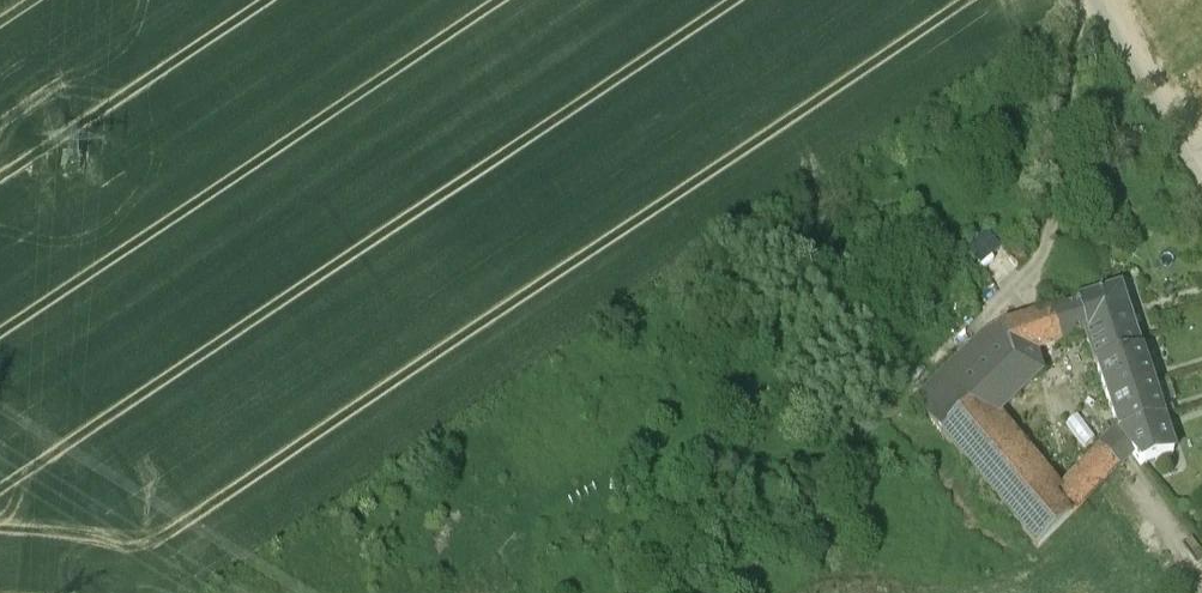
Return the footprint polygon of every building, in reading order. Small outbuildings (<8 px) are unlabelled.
[(1117,288),(1024,319),(1032,350),(1128,320),(1117,288)] [(1053,497),(988,419),(1037,368),(1032,350),(1024,319),(1000,326),(1011,359),(941,433),(1037,549),(1132,453),(1117,431),(1102,443),(1053,497)] [(1133,338),(1091,351),(1117,431),(1132,453),(1141,466),(1172,455),(1133,338)]
